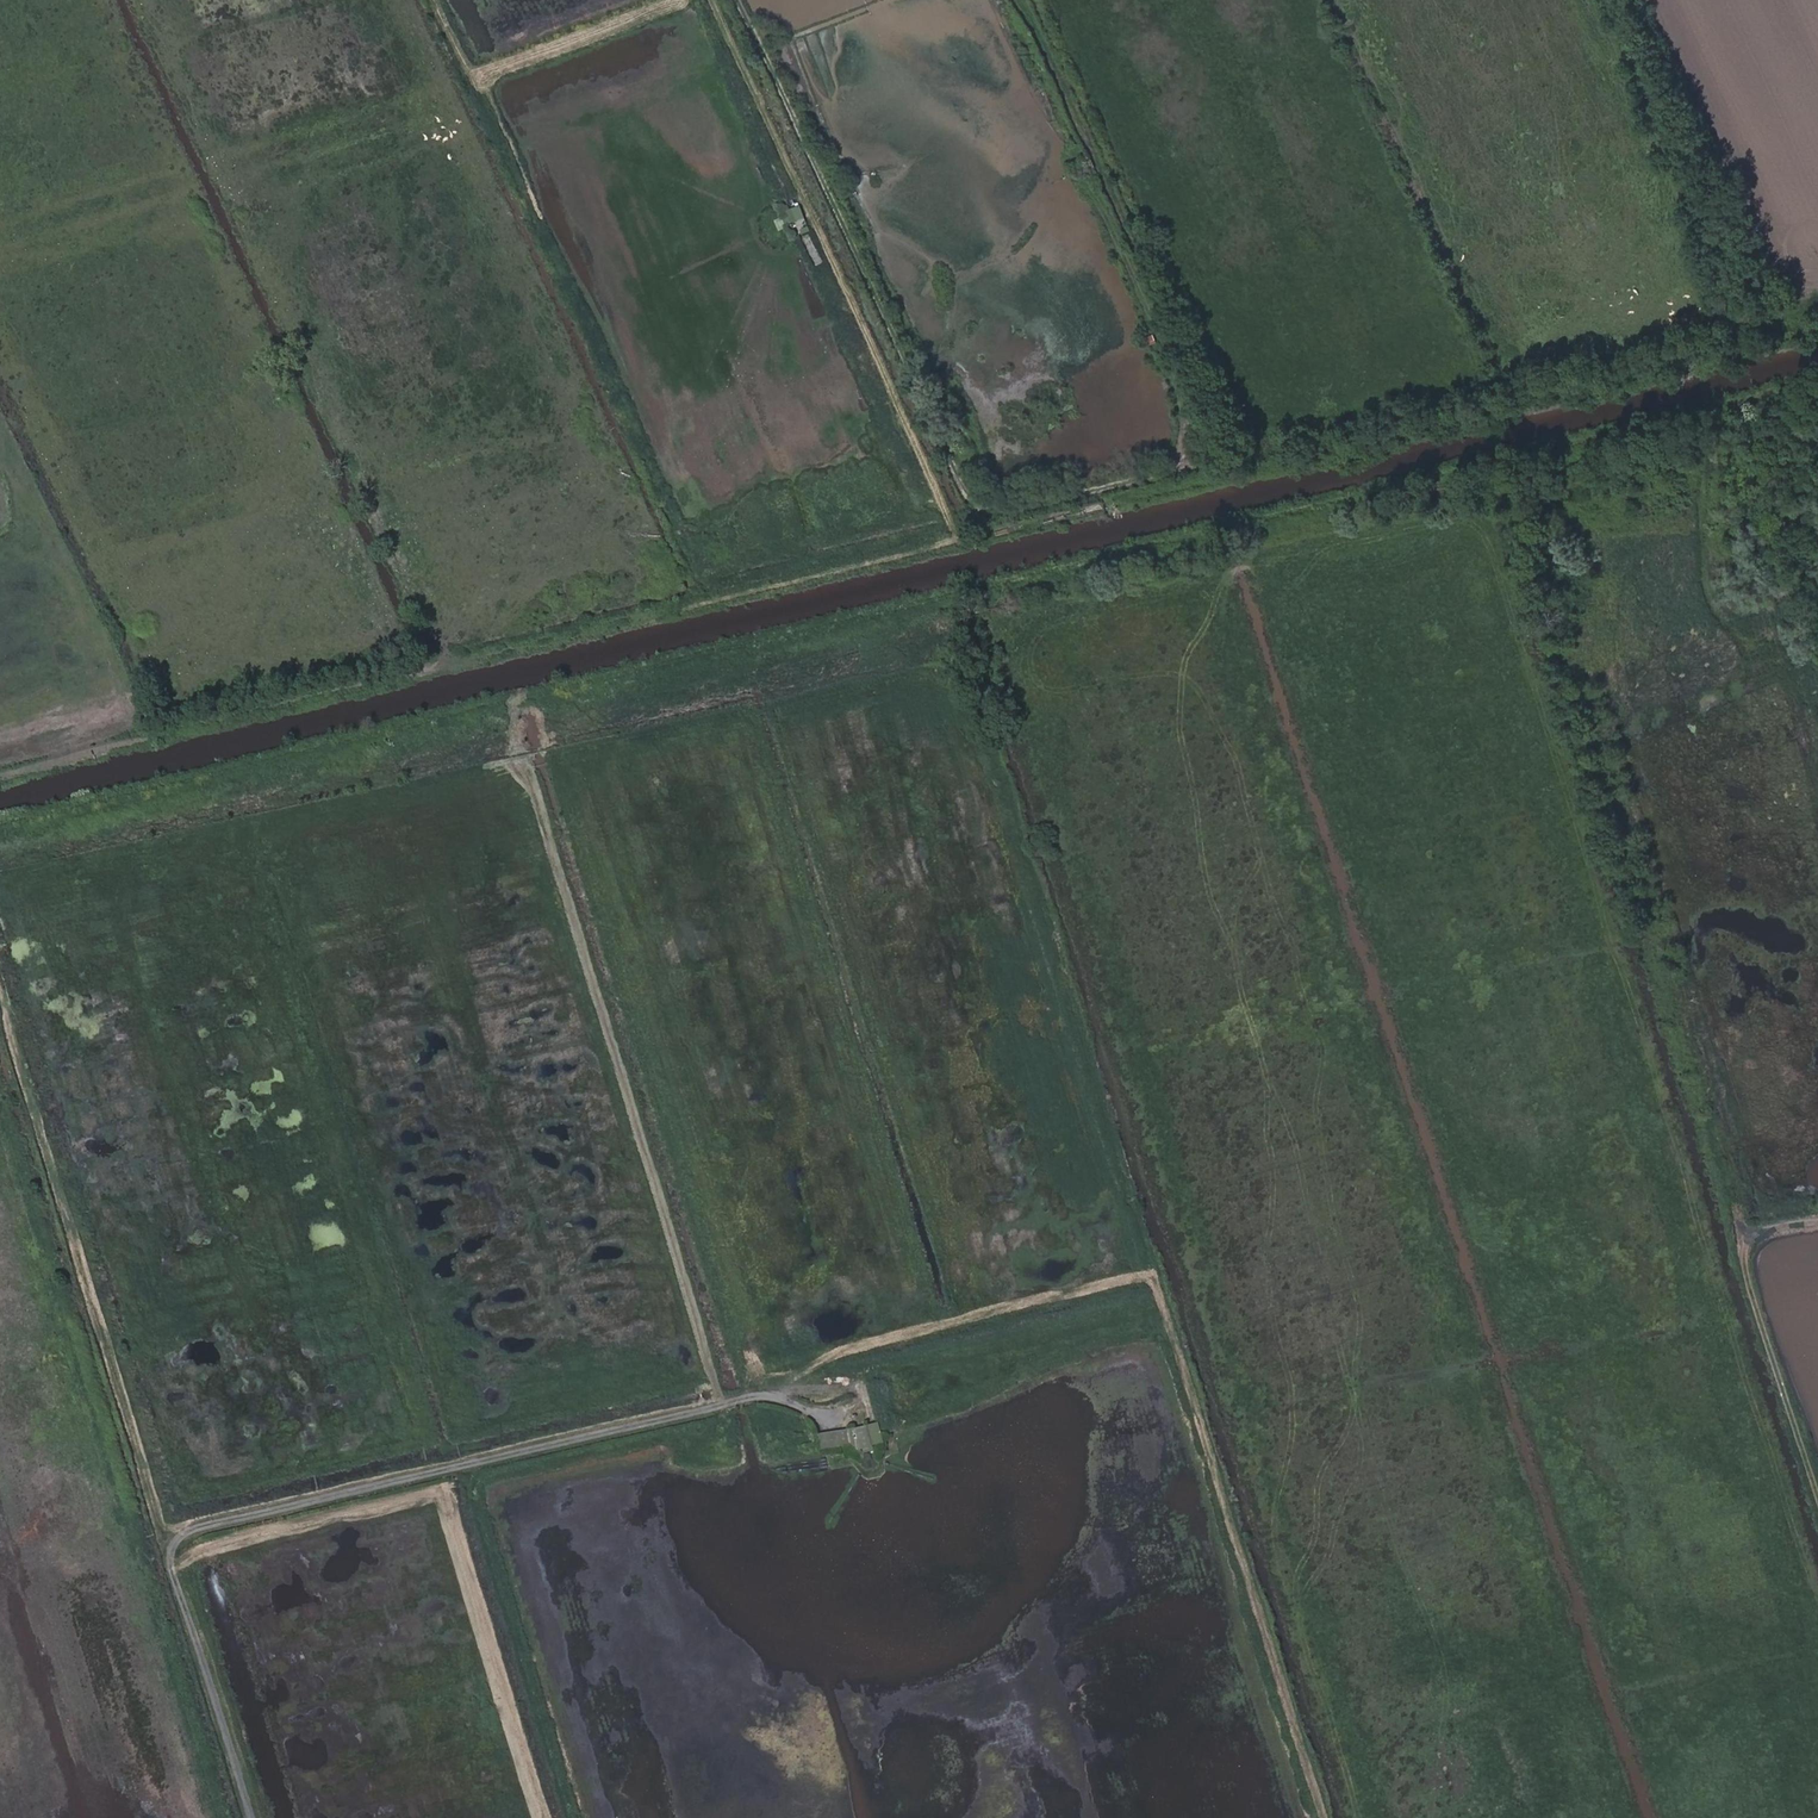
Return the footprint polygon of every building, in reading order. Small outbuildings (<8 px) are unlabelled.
[(857,1453),(871,1450),(867,1426),(853,1429),(857,1453)]
